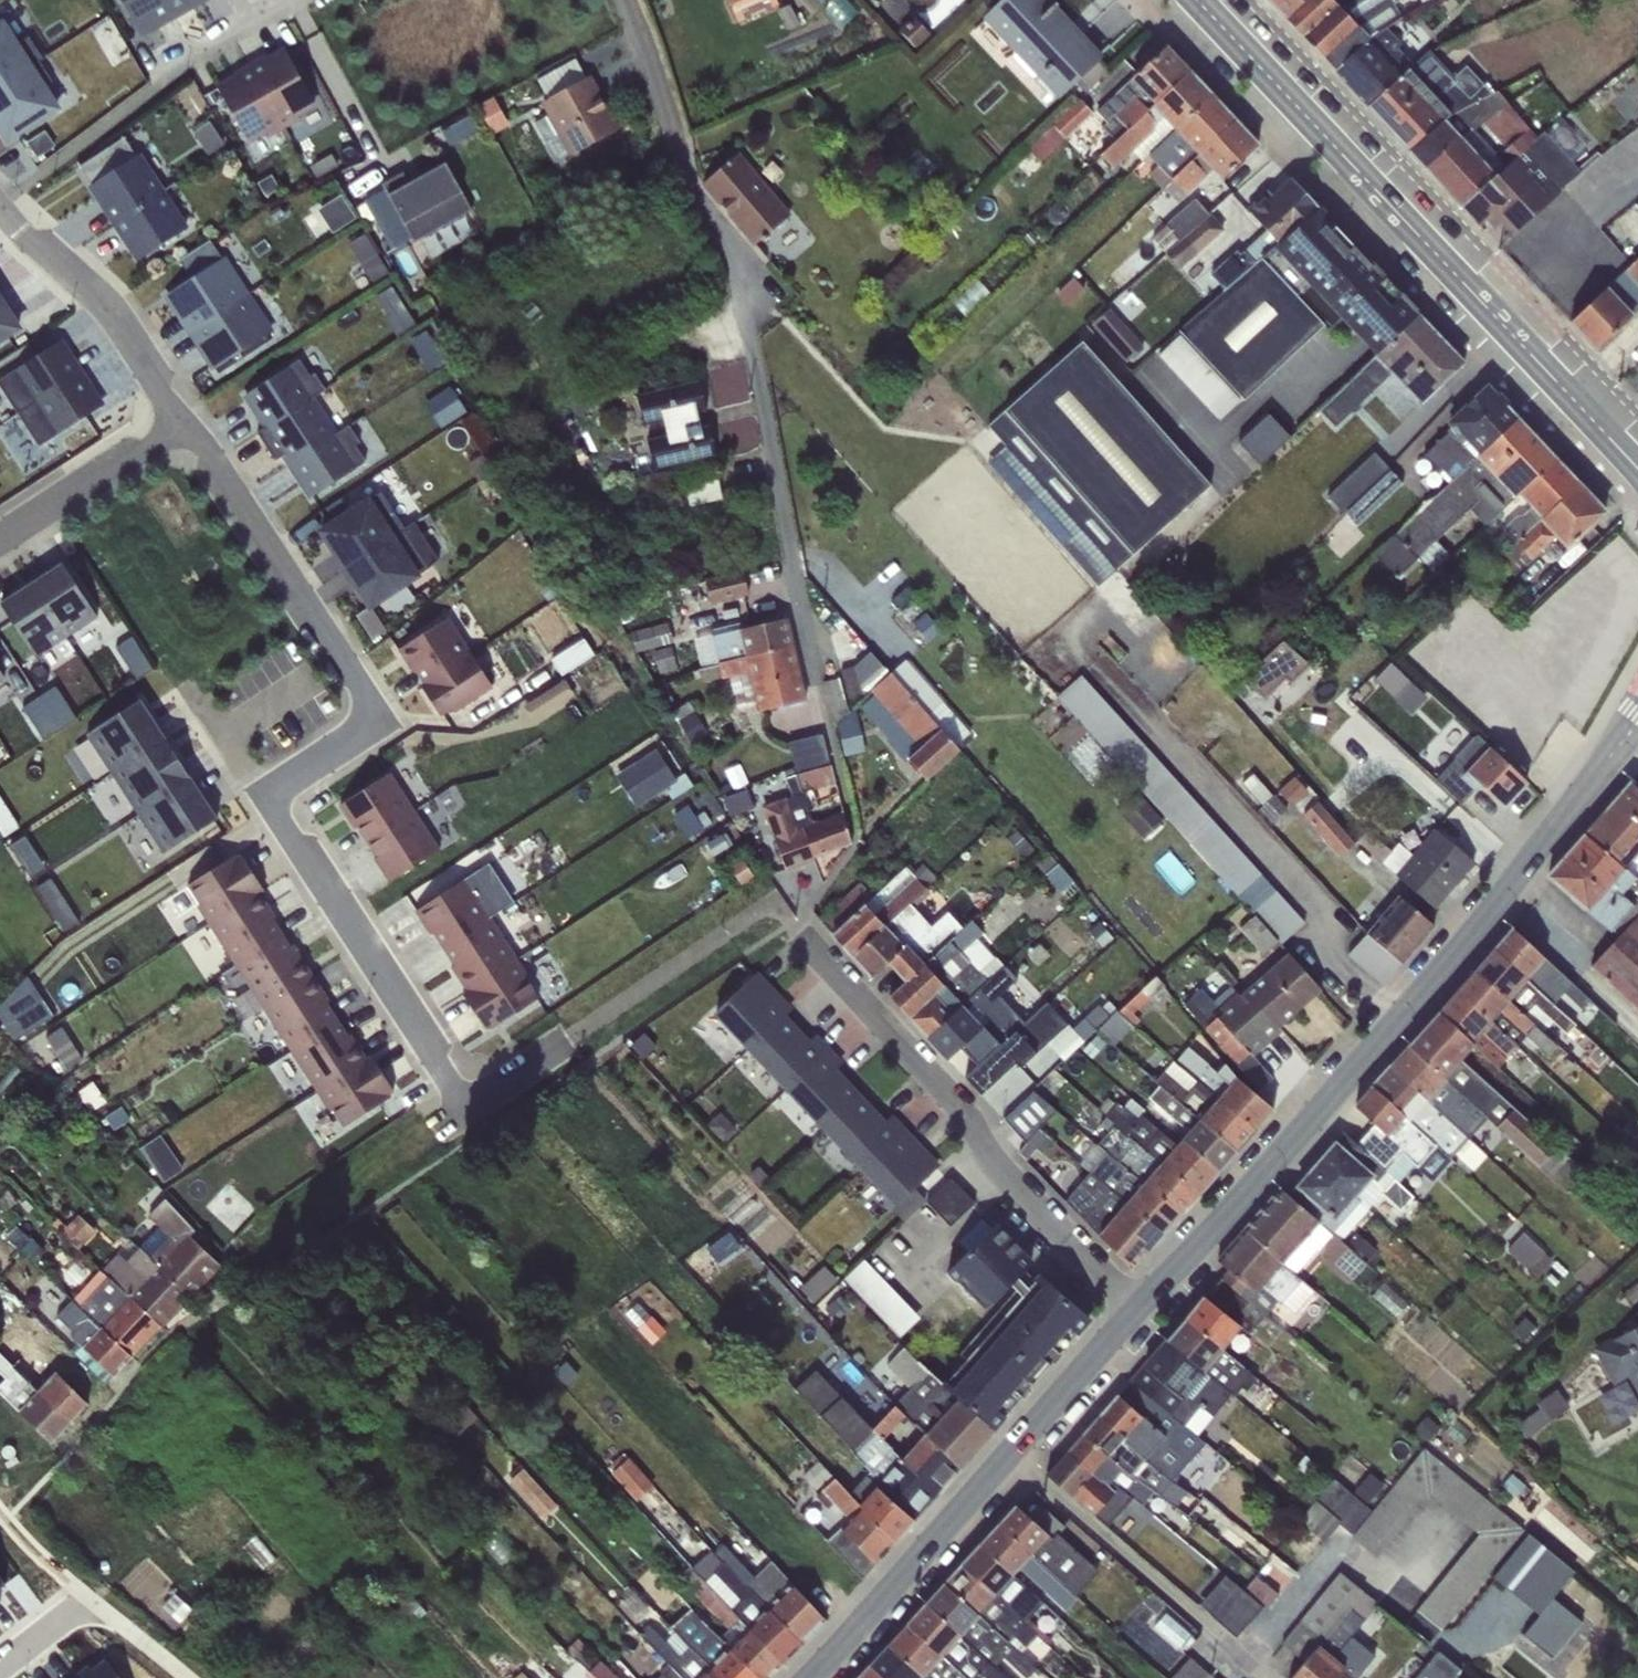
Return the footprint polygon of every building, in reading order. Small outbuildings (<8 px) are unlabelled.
[(165,0),(120,0),(139,35),(174,16),(165,0)] [(174,16),(202,0),(165,0),(174,16)] [(738,22),(778,5),(776,0),(728,0),(738,22)] [(984,20),(1014,53),(1012,55),(1012,59),(1030,77),(1034,77),(1036,76),(1057,99),(1074,82),(1085,93),(1108,72),(1095,60),(1099,56),(1080,36),(1054,8),(1058,5),(1055,2),(1051,6),(1046,0),(1005,0),(984,20)] [(1285,18),(1309,0),(1267,0),(1285,18)] [(1285,18),(1303,38),(1352,0),(1309,0),(1285,18)] [(1303,38),(1319,55),(1335,72),(1386,29),(1401,17),(1393,4),(1400,0),(1352,0),(1303,38)] [(913,16),(899,29),(916,48),(930,35),(913,16)] [(38,62),(42,59),(29,39),(19,45),(5,23),(0,26),(0,86),(38,62)] [(1386,29),(1335,72),(1368,108),(1412,67),(1409,64),(1395,48),(1400,43),(1386,29)] [(1116,140),(1189,72),(1166,48),(1150,62),(1149,60),(1096,112),(1107,123),(1103,127),(1116,140)] [(265,59),(250,67),(284,129),(297,122),(295,118),(316,106),(285,51),(267,61),(265,59)] [(1435,93),(1454,77),(1430,51),(1412,67),(1435,93)] [(537,80),(547,99),(586,78),(575,59),(537,80)] [(0,86),(0,127),(8,140),(56,108),(43,87),(52,82),(38,62),(0,86)] [(1412,67),(1368,108),(1409,151),(1443,120),(1493,94),(1465,66),(1454,77),(1435,93),(1412,67)] [(230,81),(223,85),(217,89),(249,144),(267,134),(269,138),(284,129),(250,67),(234,76),(236,78),(230,81)] [(1189,72),(1116,140),(1100,155),(1113,169),(1131,151),(1142,161),(1150,154),(1211,96),(1189,72)] [(547,99),(542,102),(572,155),(618,130),(588,77),(586,78),(547,99)] [(1443,120),(1409,151),(1424,167),(1472,128),(1481,120),(1505,101),(1498,92),(1493,94),(1443,120)] [(477,105),(479,107),(494,134),(509,126),(493,96),(477,105)] [(1211,96),(1150,154),(1159,165),(1149,175),(1161,189),(1163,187),(1234,120),(1211,96)] [(1079,99),(1027,149),(1039,163),(1092,113),(1079,99)] [(1505,101),(1481,120),(1500,142),(1491,150),(1472,128),(1424,167),(1460,206),(1539,141),(1505,101)] [(470,114),(440,130),(449,146),(479,130),(470,114)] [(1234,120),(1163,187),(1178,202),(1212,171),(1221,181),(1244,159),(1243,158),(1257,145),(1234,120)] [(1546,135),(1571,164),(1586,147),(1563,121),(1546,135)] [(209,122),(193,133),(208,154),(223,143),(209,122)] [(45,130),(26,142),(38,159),(56,147),(45,130)] [(1539,141),(1460,206),(1479,226),(1480,225),(1483,228),(1491,221),(1495,226),(1500,223),(1510,234),(1510,235),(1582,176),(1571,164),(1546,135),(1539,141)] [(79,166),(92,185),(135,156),(123,138),(79,166)] [(331,154),(309,166),(315,178),(338,166),(331,154)] [(738,154),(703,183),(755,245),(791,215),(738,154)] [(116,225),(162,194),(137,155),(135,156),(114,170),(92,185),(90,185),(116,225)] [(402,173),(381,184),(384,190),(365,200),(390,249),(411,239),(413,243),(470,211),(445,164),(407,183),(402,173)] [(272,173),(257,182),(265,197),(281,188),(272,173)] [(1226,289),(1260,259),(1318,209),(1290,180),(1271,198),(1266,192),(1247,210),(1266,229),(1239,255),(1236,251),(1210,274),(1226,289)] [(162,194),(116,225),(139,260),(185,229),(162,194)] [(341,195),(317,210),(333,233),(356,218),(341,195)] [(1164,252),(1208,214),(1194,199),(1165,225),(1166,227),(1152,238),(1164,252)] [(1361,336),(1377,354),(1418,315),(1415,313),(1417,310),(1371,261),(1369,263),(1318,209),(1260,259),(1323,325),(1328,330),(1343,316),(1361,336)] [(1208,214),(1164,252),(1179,269),(1223,229),(1209,213),(1208,214)] [(364,234),(348,243),(373,283),(388,274),(364,234)] [(191,332),(249,295),(225,257),(179,286),(182,291),(170,299),(191,332)] [(1570,322),(1595,349),(1637,308),(1637,257),(1570,322)] [(1260,259),(1226,289),(1179,330),(1243,400),(1320,328),(1323,325),(1260,259)] [(1073,278),(1056,295),(1067,307),(1084,290),(1073,278)] [(392,287),(378,295),(393,320),(406,311),(392,287)] [(249,295),(191,332),(212,364),(224,356),(227,361),(240,352),(267,334),(272,331),(249,295)] [(18,328),(0,301),(0,340),(18,328)] [(1109,309),(1091,324),(1125,363),(1143,347),(1109,309)] [(1418,315),(1377,354),(1319,410),(1335,426),(1351,411),(1354,413),(1360,407),(1358,404),(1390,374),(1419,405),(1463,363),(1418,315)] [(425,330),(410,340),(429,370),(444,360),(425,330)] [(267,334),(240,352),(243,357),(270,339),(267,334)] [(1179,335),(1158,356),(1218,420),(1240,400),(1179,335)] [(80,374),(59,341),(0,380),(0,388),(17,415),(80,374)] [(1004,446),(1115,570),(1210,485),(1082,341),(987,427),(1004,446)] [(266,427),(314,395),(323,389),(314,376),(310,378),(298,360),(245,395),(266,427)] [(80,374),(17,415),(38,447),(101,407),(80,374)] [(697,382),(636,395),(643,424),(663,420),(667,435),(647,439),(653,470),(714,455),(716,456),(709,425),(700,428),(697,412),(705,411),(698,380),(697,382)] [(451,386),(424,404),(440,428),(467,410),(451,386)] [(1449,484),(1517,419),(1505,407),(1500,406),(1485,391),(1448,426),(1450,429),(1422,455),(1449,484)] [(314,395),(266,427),(256,433),(275,461),(284,455),(290,465),(339,433),(314,395)] [(1268,414),(1238,442),(1260,466),(1290,438),(1268,414)] [(1517,419),(1449,484),(1374,555),(1395,577),(1417,557),(1435,541),(1470,508),(1484,525),(1518,494),(1554,459),(1517,419)] [(339,433),(290,465),(312,497),(365,463),(354,446),(359,443),(348,427),(339,433)] [(1115,570),(1004,446),(987,462),(1097,586),(1115,570)] [(1358,500),(1388,469),(1373,453),(1327,497),(1344,515),(1358,500)] [(1554,459),(1518,494),(1530,508),(1521,516),(1515,516),(1489,542),(1502,554),(1577,484),(1554,459)] [(1358,500),(1344,515),(1355,526),(1400,482),(1388,469),(1358,500)] [(716,472),(683,479),(688,503),(721,496),(716,472)] [(1577,484),(1502,554),(1498,558),(1513,575),(1554,537),(1564,549),(1604,512),(1577,484)] [(341,569),(343,567),(344,569),(403,530),(379,493),(351,511),(336,521),(320,532),(334,553),(332,555),(341,569)] [(342,497),(327,507),(336,521),(351,511),(342,497)] [(415,523),(403,530),(428,569),(440,561),(415,523)] [(344,572),(354,589),(356,588),(357,588),(369,607),(371,606),(428,569),(403,530),(344,569),(346,571),(344,572)] [(1435,541),(1417,557),(1433,573),(1449,555),(1435,541)] [(62,564),(31,584),(66,638),(97,618),(62,564)] [(742,572),(705,581),(710,603),(748,593),(742,572)] [(31,584),(0,604),(35,658),(66,638),(31,584)] [(1521,589),(1499,610),(1509,621),(1531,600),(1521,589)] [(369,607),(356,616),(371,639),(386,630),(371,606),(369,607)] [(925,611),(912,623),(927,641),(941,629),(925,611)] [(445,618),(397,650),(412,672),(414,670),(424,684),(420,686),(439,715),(451,708),(452,709),(488,685),(445,618)] [(718,664),(792,646),(785,618),(741,629),(739,624),(711,631),(712,635),(718,664)] [(667,624),(631,634),(636,651),(672,642),(667,624)] [(712,635),(694,639),(700,669),(718,664),(712,635)] [(131,637),(114,648),(136,681),(153,670),(131,637)] [(584,639),(552,659),(562,675),(594,654),(584,639)] [(1284,641),(1247,676),(1265,696),(1286,677),(1290,681),(1307,665),(1284,641)] [(792,646),(718,664),(700,669),(698,669),(701,683),(722,678),(722,679),(730,677),(737,709),(756,705),(758,712),(805,701),(792,646)] [(670,647),(653,652),(659,677),(677,672),(670,647)] [(863,697),(870,691),(891,673),(869,652),(854,666),(863,697)] [(906,659),(891,673),(955,746),(970,732),(906,659)] [(1390,664),(1376,679),(1411,714),(1426,699),(1390,664)] [(855,670),(842,674),(849,701),(863,697),(855,670)] [(955,746),(891,673),(870,691),(873,695),(860,706),(926,780),(959,751),(955,746)] [(1253,915),(1277,941),(1280,945),(1303,922),(1080,675),(1054,695),(1253,915)] [(838,678),(823,682),(833,726),(837,725),(843,753),(864,749),(857,720),(852,722),(845,703),(838,678)] [(565,679),(523,706),(533,722),(575,695),(565,679)] [(56,686),(39,698),(59,730),(76,719),(56,686)] [(44,740),(59,730),(39,698),(23,707),(44,740)] [(111,773),(164,739),(139,701),(87,735),(111,773)] [(688,702),(673,711),(691,743),(707,734),(688,702)] [(818,734),(788,742),(795,771),(825,764),(818,734)] [(1476,736),(1455,758),(1466,769),(1487,747),(1476,736)] [(164,739),(111,773),(138,815),(191,781),(164,739)] [(1466,769),(1455,758),(1435,780),(1436,781),(1460,804),(1461,804),(1473,790),(1474,791),(1480,785),(1503,806),(1525,782),(1487,747),(1466,769)] [(657,750),(616,775),(637,808),(677,783),(657,750)] [(807,842),(814,857),(851,843),(842,810),(812,822),(800,791),(836,784),(831,765),(785,779),(793,797),(790,798),(807,842)] [(367,841),(414,811),(390,773),(339,805),(354,828),(357,827),(367,841)] [(1293,776),(1277,791),(1291,807),(1307,792),(1293,776)] [(191,781),(138,815),(164,854),(216,820),(191,781)] [(1584,835),(1633,877),(1637,871),(1637,790),(1630,781),(1584,835)] [(747,791),(723,797),(730,817),(753,808),(747,791)] [(1136,792),(1116,811),(1143,839),(1162,821),(1136,792)] [(1273,795),(1259,808),(1272,822),(1286,809),(1273,795)] [(4,839),(20,828),(0,796),(0,832),(4,839)] [(807,842),(790,798),(787,800),(786,797),(761,806),(785,869),(808,860),(814,857),(807,842)] [(1354,843),(1317,802),(1301,815),(1339,856),(1354,843)] [(689,804),(674,813),(687,838),(703,829),(689,804)] [(414,811),(367,841),(377,857),(374,859),(389,882),(439,850),(414,811)] [(1366,831),(1358,839),(1433,908),(1473,862),(1434,828),(1411,854),(1398,843),(1391,851),(1366,831)] [(1016,830),(1007,838),(1024,858),(1034,850),(1016,830)] [(24,835),(9,845),(30,877),(45,867),(24,835)] [(1584,835),(1547,876),(1617,936),(1637,913),(1637,902),(1623,888),(1633,877),(1584,835)] [(1047,852),(1034,863),(1067,901),(1080,889),(1047,852)] [(209,925),(258,893),(263,890),(240,855),(236,858),(234,855),(187,885),(199,905),(197,906),(209,925)] [(742,860),(729,868),(740,884),(752,875),(742,860)] [(488,864),(486,865),(510,903),(513,902),(488,864)] [(430,934),(433,933),(442,947),(488,917),(510,903),(486,865),(415,911),(430,934)] [(852,957),(925,888),(936,877),(921,865),(912,874),(905,867),(873,897),(859,882),(819,921),(852,957)] [(1633,877),(1623,888),(1637,902),(1637,881),(1633,877)] [(51,878),(36,887),(64,932),(79,923),(51,878)] [(925,888),(852,957),(872,978),(887,963),(905,982),(962,928),(947,912),(931,927),(914,908),(930,893),(925,888)] [(258,893),(209,925),(236,966),(282,936),(271,920),(274,918),(258,893)] [(1398,895),(1366,933),(1401,963),(1433,925),(1398,895)] [(1589,966),(1637,1011),(1637,913),(1617,936),(1589,966)] [(1253,915),(1238,928),(1261,954),(1277,941),(1253,915)] [(488,917),(442,947),(453,965),(451,966),(466,991),(515,959),(488,917)] [(962,928),(905,982),(889,997),(909,1018),(969,961),(961,953),(977,939),(983,933),(971,920),(962,928)] [(1525,979),(1545,958),(1512,928),(1492,949),(1525,979)] [(1401,963),(1366,933),(1347,955),(1382,985),(1401,963)] [(282,936),(236,966),(263,1008),(312,976),(296,951),(293,953),(282,936)] [(961,953),(969,961),(984,947),(977,939),(961,953)] [(994,958),(984,947),(969,961),(978,971),(994,958)] [(1492,949),(1474,970),(1544,1033),(1553,1022),(1566,1035),(1568,1032),(1577,1041),(1584,1033),(1552,1004),(1525,979),(1492,949)] [(1287,952),(1245,990),(1278,1027),(1320,990),(1287,952)] [(969,961),(909,1018),(927,1038),(1003,966),(994,958),(978,971),(969,961)] [(1545,958),(1525,979),(1552,1004),(1562,993),(1580,1009),(1589,999),(1545,958)] [(484,1029),(538,997),(515,959),(466,991),(462,994),(484,1029)] [(1003,966),(927,1038),(926,1038),(947,1060),(959,1048),(976,1066),(963,1077),(965,1078),(1025,1023),(998,994),(1015,978),(1003,966)] [(1474,970),(1459,990),(1516,1046),(1524,1037),(1546,1058),(1558,1046),(1544,1033),(1474,970)] [(750,1048),(783,1018),(789,1012),(773,998),(753,975),(715,1011),(750,1048)] [(14,1041),(53,1015),(27,976),(0,1004),(0,1020),(14,1041)] [(312,976),(263,1008),(290,1050),(336,1020),(325,1003),(328,1001),(312,976)] [(1157,977),(1118,1013),(1132,1024),(1134,1026),(1140,1021),(1132,1013),(1164,986),(1157,977)] [(1278,1027),(1245,990),(1238,996),(1236,993),(1219,1008),(1202,988),(1183,1004),(1258,1091),(1272,1079),(1249,1053),(1278,1027)] [(1459,990),(1439,1012),(1473,1045),(1497,1067),(1516,1046),(1459,990)] [(1346,997),(1347,1001),(1348,1002),(1354,1004),(1358,999),(1356,994),(1356,993),(1351,991),(1350,991),(1346,996),(1346,997)] [(1098,1005),(1084,1018),(1095,1029),(1115,1009),(1108,1001),(1101,1008),(1098,1005)] [(1047,1042),(1067,1023),(1047,1002),(1025,1023),(965,1078),(981,1095),(1015,1063),(1019,1068),(1047,1042)] [(1439,1012),(1408,1046),(1486,1117),(1567,1191),(1583,1173),(1461,1060),(1473,1045),(1439,1012)] [(1132,1024),(1118,1013),(1098,1032),(1112,1045),(1132,1024)] [(783,1018),(750,1048),(784,1091),(826,1052),(812,1037),(806,1043),(783,1018)] [(336,1020),(290,1050),(316,1091),(365,1059),(349,1035),(347,1036),(336,1020)] [(1067,1023),(1047,1042),(1063,1061),(1084,1041),(1067,1023)] [(46,1037),(67,1070),(84,1059),(64,1026),(46,1037)] [(644,1034),(631,1045),(643,1059),(656,1047),(644,1034)] [(1097,1034),(1082,1049),(1093,1060),(1108,1045),(1097,1034)] [(1408,1046),(1390,1067),(1467,1138),(1486,1117),(1408,1046)] [(1187,1047),(1174,1061),(1254,1130),(1273,1109),(1239,1079),(1226,1061),(1216,1073),(1187,1047)] [(826,1052),(784,1091),(822,1131),(858,1098),(833,1071),(839,1066),(826,1052)] [(365,1059),(316,1091),(329,1110),(331,1108),(343,1127),(390,1097),(388,1094),(393,1091),(370,1056),(365,1059)] [(1254,1130),(1174,1061),(1156,1082),(1159,1085),(1236,1151),(1254,1130)] [(1390,1067),(1371,1086),(1435,1146),(1448,1158),(1468,1138),(1467,1138),(1390,1067)] [(93,1081),(73,1094),(87,1115),(107,1102),(93,1081)] [(1236,1151),(1159,1085),(1149,1098),(1188,1130),(1180,1139),(1218,1172),(1236,1151)] [(1416,1167),(1435,1146),(1371,1086),(1354,1106),(1354,1107),(1373,1125),(1356,1145),(1385,1172),(1402,1154),(1414,1165),(1416,1167)] [(1034,1092),(1003,1119),(1025,1143),(1038,1129),(1056,1112),(1034,1092)] [(858,1098),(822,1131),(860,1172),(902,1132),(888,1118),(882,1124),(858,1098)] [(1130,1098),(1122,1108),(1136,1120),(1140,1115),(1145,1110),(1130,1098)] [(1115,1102),(1104,1117),(1197,1195),(1218,1172),(1180,1139),(1176,1144),(1140,1115),(1136,1120),(1115,1102)] [(123,1106),(105,1115),(114,1132),(132,1122),(123,1106)] [(720,1113),(706,1127),(722,1144),(736,1130),(720,1113)] [(1197,1195),(1104,1117),(1098,1124),(1107,1132),(1096,1144),(1105,1152),(1180,1215),(1197,1195)] [(1025,1143),(1018,1153),(1026,1160),(1035,1149),(1046,1136),(1038,1129),(1025,1143)] [(902,1132),(860,1172),(894,1208),(914,1189),(936,1168),(902,1132)] [(1343,1133),(1316,1164),(1367,1210),(1382,1193),(1400,1209),(1412,1197),(1385,1172),(1356,1145),(1343,1133)] [(160,1134),(138,1147),(162,1182),(183,1168),(160,1134)] [(1046,1136),(1035,1149),(1042,1154),(1052,1142),(1046,1136)] [(1096,1144),(1081,1163),(1089,1171),(1105,1152),(1096,1144)] [(1435,1146),(1416,1167),(1432,1181),(1451,1160),(1448,1158),(1435,1146)] [(1105,1152),(1089,1171),(1163,1234),(1180,1215),(1105,1152)] [(1402,1154),(1385,1172),(1397,1183),(1414,1165),(1402,1154)] [(1316,1164),(1288,1196),(1339,1240),(1367,1210),(1316,1164)] [(1163,1234),(1089,1171),(1064,1201),(1132,1270),(1163,1234)] [(950,1178),(925,1201),(949,1227),(974,1203),(950,1178)] [(1280,1188),(1244,1230),(1293,1274),(1315,1249),(1350,1281),(1365,1263),(1344,1245),(1339,1240),(1288,1196),(1280,1188)] [(914,1189),(894,1208),(892,1210),(903,1222),(925,1201),(914,1189)] [(150,1260),(188,1297),(219,1265),(189,1236),(194,1231),(163,1200),(147,1217),(158,1227),(169,1238),(150,1260)] [(55,1218),(51,1224),(78,1250),(95,1231),(78,1214),(65,1227),(55,1218)] [(966,1251),(990,1229),(981,1218),(957,1241),(966,1251)] [(16,1225),(5,1237),(34,1264),(45,1252),(16,1225)] [(990,1229),(966,1251),(946,1270),(984,1310),(1010,1285),(1024,1271),(1030,1265),(1020,1255),(1022,1254),(995,1225),(990,1229)] [(158,1227),(138,1248),(150,1260),(169,1238),(158,1227)] [(1293,1274),(1244,1230),(1216,1261),(1231,1274),(1225,1281),(1239,1293),(1244,1287),(1253,1295),(1260,1287),(1294,1314),(1314,1292),(1293,1274)] [(729,1232),(706,1248),(717,1263),(739,1247),(729,1232)] [(1355,1233),(1344,1245),(1365,1263),(1376,1251),(1355,1233)] [(1523,1233),(1506,1252),(1528,1271),(1528,1270),(1537,1278),(1552,1261),(1543,1253),(1544,1253),(1523,1233)] [(126,1262),(138,1248),(130,1240),(118,1254),(126,1262)] [(118,1254),(100,1271),(161,1327),(188,1297),(150,1260),(138,1248),(126,1262),(118,1254)] [(865,1259),(844,1279),(900,1338),(921,1318),(865,1259)] [(823,1266),(799,1289),(813,1303),(837,1279),(829,1273),(823,1266)] [(100,1271),(71,1302),(131,1357),(161,1327),(100,1271)] [(1034,1281),(998,1322),(943,1385),(992,1430),(1026,1391),(1068,1343),(1087,1321),(1073,1309),(1074,1307),(1038,1276),(1034,1281)] [(1221,1278),(1185,1321),(1221,1350),(1241,1328),(1248,1334),(1265,1314),(1239,1293),(1225,1281),(1221,1278),(1221,1279),(1221,1278)] [(1382,1283),(1371,1296),(1396,1317),(1407,1305),(1382,1283)] [(840,1295),(824,1309),(830,1317),(834,1315),(837,1319),(850,1307),(840,1295)] [(131,1357),(71,1302),(56,1317),(68,1328),(74,1333),(70,1337),(75,1341),(67,1350),(104,1384),(131,1357)] [(637,1329),(649,1317),(637,1304),(624,1315),(637,1329)] [(649,1317),(637,1329),(651,1344),(664,1332),(649,1317)] [(1185,1321),(1167,1342),(1230,1394),(1261,1419),(1279,1397),(1248,1372),(1221,1350),(1185,1321)] [(1591,1347),(1612,1385),(1627,1377),(1637,1397),(1637,1326),(1610,1340),(1609,1337),(1591,1347)] [(22,1339),(13,1348),(22,1356),(29,1348),(31,1346),(22,1339)] [(1167,1342),(1130,1383),(1191,1433),(1195,1436),(1230,1394),(1167,1342)] [(0,1350),(0,1355),(68,1424),(88,1404),(29,1348),(22,1356),(13,1348),(8,1343),(0,1350)] [(924,1435),(959,1468),(992,1430),(943,1385),(903,1348),(886,1365),(909,1390),(893,1406),(905,1418),(924,1435)] [(0,1355),(0,1374),(5,1379),(0,1384),(0,1394),(50,1444),(68,1424),(0,1355)] [(884,1440),(872,1429),(816,1370),(794,1389),(818,1416),(869,1470),(864,1476),(913,1521),(938,1492),(903,1458),(884,1440)] [(1130,1383),(1100,1416),(1122,1439),(1157,1472),(1170,1480),(1193,1456),(1180,1444),(1191,1433),(1130,1383)] [(1556,1390),(1539,1407),(1548,1421),(1567,1408),(1556,1390)] [(462,1401),(443,1419),(458,1435),(477,1416),(462,1401)] [(893,1406),(872,1429),(884,1440),(905,1418),(893,1406)] [(869,1470),(818,1416),(805,1429),(850,1476),(848,1478),(856,1485),(848,1493),(894,1542),(913,1521),(864,1476),(869,1470)] [(1100,1416),(1083,1435),(1120,1468),(1153,1491),(1175,1507),(1186,1492),(1170,1480),(1157,1472),(1122,1439),(1100,1416)] [(1425,1416),(1413,1430),(1427,1442),(1441,1430),(1425,1416)] [(924,1435),(903,1458),(938,1492),(959,1468),(924,1435)] [(1120,1468),(1083,1435),(1068,1451),(1115,1493),(1121,1487),(1133,1496),(1142,1504),(1153,1491),(1120,1468)] [(1422,1447),(1351,1536),(1376,1556),(1428,1493),(1477,1534),(1416,1609),(1405,1624),(1439,1650),(1444,1655),(1455,1642),(1441,1630),(1523,1529),(1422,1447)] [(1068,1451),(1046,1475),(1106,1527),(1133,1496),(1121,1487),(1115,1493),(1068,1451)] [(619,1456),(609,1464),(615,1470),(611,1473),(636,1501),(653,1486),(628,1458),(624,1461),(619,1456)] [(820,1462),(803,1477),(818,1493),(834,1477),(820,1462)] [(522,1468),(508,1481),(542,1518),(556,1505),(522,1468)] [(1369,1472),(1353,1491),(1368,1504),(1384,1485),(1369,1472)] [(834,1478),(821,1491),(832,1503),(847,1520),(826,1542),(861,1580),(894,1542),(848,1493),(834,1478)] [(1333,1478),(1298,1520),(1324,1541),(1339,1523),(1350,1533),(1370,1510),(1333,1478)] [(832,1503),(821,1491),(820,1490),(815,1495),(827,1508),(832,1503)] [(1203,1496),(1186,1516),(1217,1541),(1226,1530),(1238,1540),(1245,1531),(1203,1496)] [(1038,1503),(1026,1516),(1051,1539),(1056,1533),(1058,1535),(1065,1527),(1038,1503)] [(1051,1539),(1026,1516),(1015,1506),(997,1526),(1062,1585),(1086,1560),(1058,1535),(1056,1533),(1051,1539)] [(997,1526),(979,1545),(1024,1587),(1032,1577),(1066,1609),(1077,1598),(1075,1596),(1062,1585),(997,1526)] [(723,1545),(714,1553),(732,1573),(802,1643),(825,1620),(770,1560),(754,1577),(723,1545)] [(979,1545),(961,1565),(1037,1635),(1046,1644),(1050,1639),(1028,1618),(1042,1604),(1024,1587),(979,1545)] [(710,1551),(691,1570),(695,1574),(783,1663),(802,1643),(732,1573),(714,1553),(710,1551)] [(1086,1560),(1062,1585),(1075,1596),(1097,1571),(1086,1560)] [(1269,1560),(1258,1574),(1280,1592),(1291,1578),(1269,1560)] [(961,1565),(944,1584),(1020,1653),(1037,1635),(961,1565)] [(691,1570),(687,1567),(677,1575),(686,1586),(727,1629),(719,1638),(759,1677),(767,1677),(783,1663),(695,1574),(691,1570)] [(1339,1572),(1281,1644),(1304,1662),(1362,1593),(1339,1572)] [(387,1591),(378,1599),(407,1628),(425,1611),(402,1588),(400,1589),(388,1574),(379,1583),(387,1591)] [(1225,1575),(1200,1603),(1236,1635),(1261,1606),(1225,1575)] [(1244,1591),(1266,1609),(1277,1594),(1255,1576),(1244,1591)] [(925,1603),(993,1667),(1003,1657),(1025,1677),(1026,1677),(1036,1668),(1020,1653),(944,1584),(925,1603)] [(632,1592),(617,1605),(634,1624),(649,1610),(632,1592)] [(1291,1677),(1356,1677),(1373,1656),(1349,1635),(1376,1604),(1362,1593),(1304,1662),(1291,1677)] [(174,1594),(162,1607),(179,1623),(191,1610),(174,1594)] [(906,1625),(964,1677),(1004,1677),(993,1667),(925,1603),(906,1625)] [(719,1638),(690,1608),(670,1628),(676,1635),(720,1677),(759,1677),(719,1638)] [(676,1635),(666,1644),(647,1624),(638,1634),(667,1663),(681,1677),(720,1677),(676,1635)] [(888,1645),(924,1677),(964,1677),(906,1625),(888,1645)] [(599,1660),(594,1666),(578,1652),(587,1643),(579,1636),(567,1648),(589,1673),(594,1677),(618,1677),(599,1660)] [(869,1666),(882,1677),(924,1677),(888,1645),(869,1666)] [(1414,1677),(1457,1677),(1454,1675),(1460,1668),(1444,1655),(1439,1650),(1414,1677)] [(1170,1677),(1206,1677),(1209,1675),(1189,1658),(1170,1677)] [(72,1677),(118,1677),(104,1660),(91,1670),(87,1666),(72,1677)] [(667,1663),(657,1672),(660,1675),(663,1677),(681,1677),(667,1663)] [(858,1677),(882,1677),(869,1666),(858,1677)]
